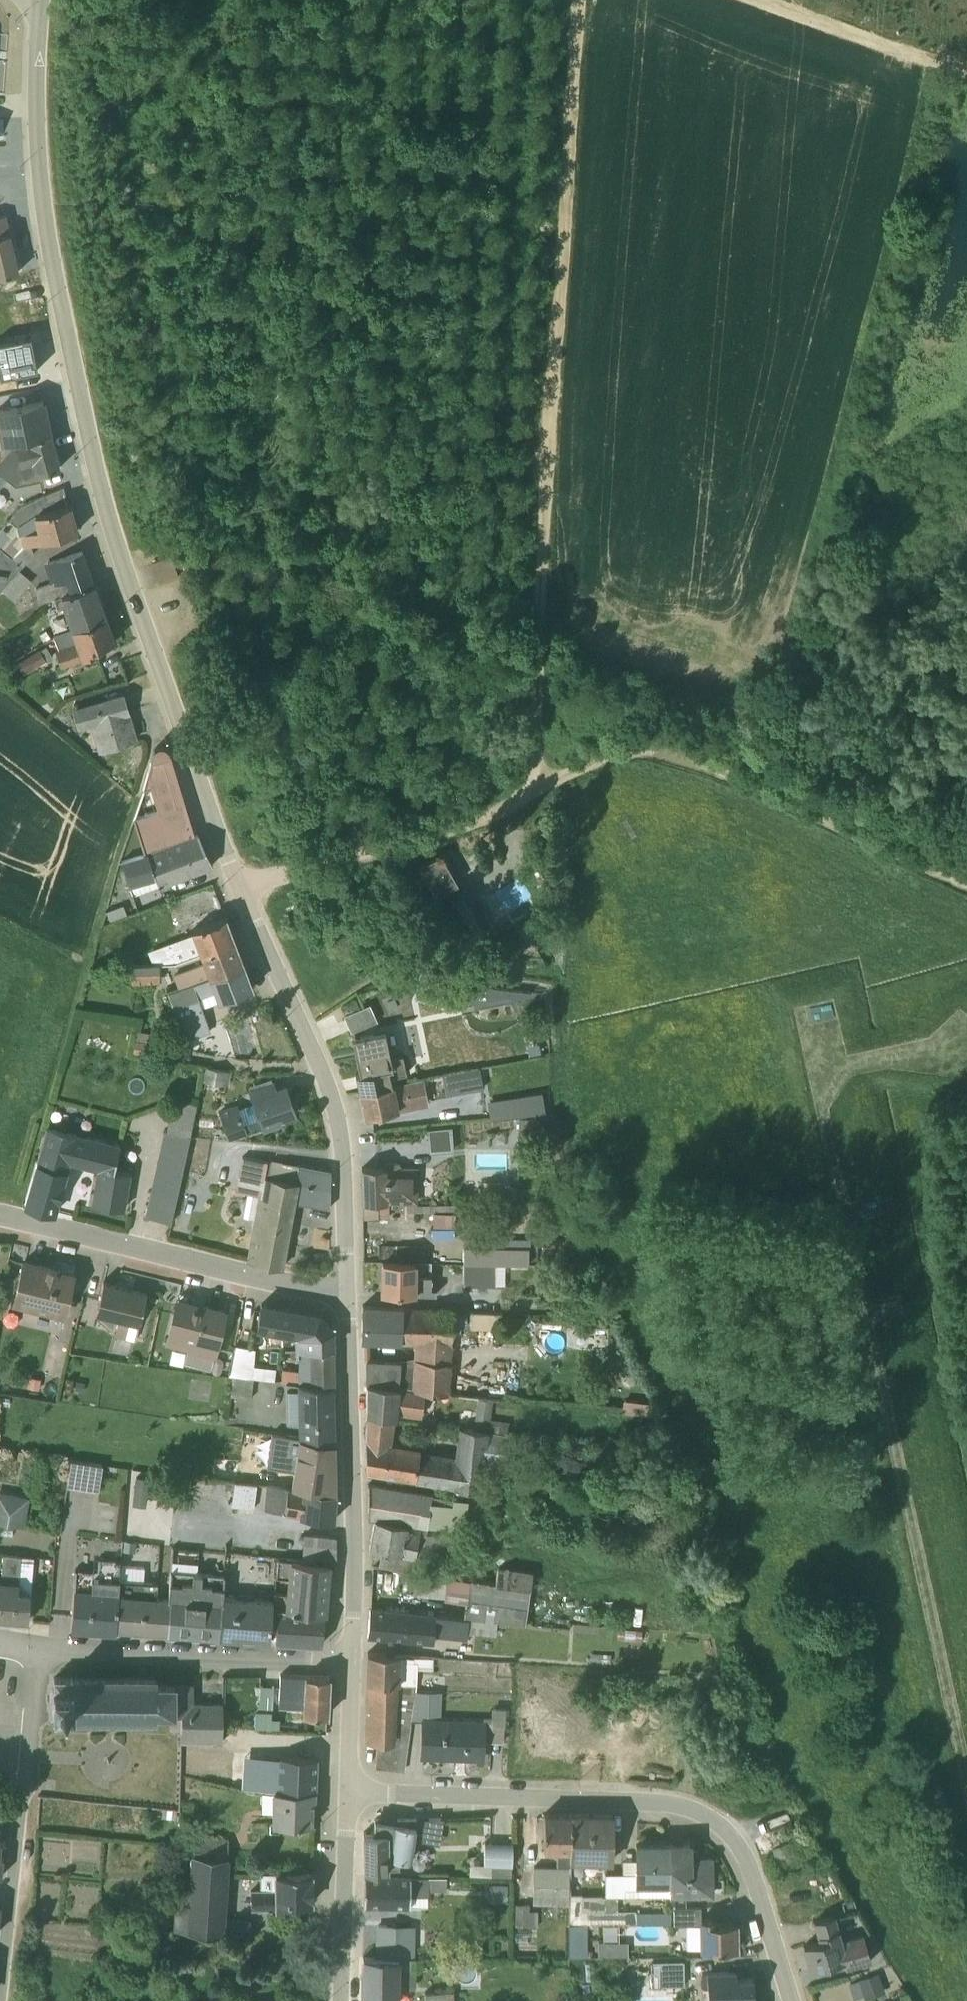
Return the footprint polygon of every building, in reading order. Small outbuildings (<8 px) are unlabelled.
[(17,271),(3,213),(0,214),(0,275),(17,271)] [(37,370),(31,339),(29,335),(0,341),(0,377),(37,370)] [(49,434),(42,400),(0,409),(0,428),(1,434),(0,434),(0,457),(0,459),(14,442),(49,434)] [(0,460),(0,474),(15,486),(39,480),(37,474),(58,469),(49,434),(14,442),(0,459),(0,460)] [(62,487),(21,505),(8,520),(9,521),(0,532),(0,548),(22,567),(33,553),(30,545),(76,532),(68,505),(62,487)] [(22,567),(0,548),(0,592),(22,567)] [(34,589),(39,604),(93,585),(81,551),(43,565),(49,583),(34,589)] [(149,562),(156,586),(180,578),(172,554),(149,562)] [(1,591),(14,601),(31,581),(18,571),(1,591)] [(93,585),(54,599),(57,609),(63,608),(71,629),(104,618),(93,585)] [(113,642),(104,618),(71,629),(54,635),(58,648),(54,650),(60,665),(96,652),(95,649),(113,642)] [(45,661),(39,649),(16,662),(23,674),(45,661)] [(123,693),(72,708),(78,728),(90,725),(98,751),(137,740),(123,693)] [(168,751),(165,747),(159,746),(154,748),(142,789),(143,790),(150,788),(158,812),(133,820),(143,852),(121,860),(132,895),(158,887),(160,887),(212,865),(198,835),(196,833),(193,835),(168,751)] [(445,852),(418,866),(435,895),(450,886),(452,888),(462,882),(445,852)] [(464,886),(447,896),(469,934),(490,922),(486,915),(482,918),(464,886)] [(150,956),(152,964),(174,963),(233,941),(224,917),(191,930),(191,933),(147,950),(150,956)] [(174,976),(179,987),(242,964),(234,942),(233,941),(200,953),(204,963),(178,973),(178,974),(174,976)] [(118,984),(160,982),(159,964),(117,966),(118,984)] [(168,991),(183,1037),(208,1029),(201,1008),(251,988),(242,964),(168,991)] [(405,964),(402,976),(419,981),(423,969),(405,964)] [(528,987),(472,990),(473,1007),(529,1004),(528,987)] [(345,1017),(352,1032),(376,1021),(369,1006),(345,1017)] [(356,1068),(360,1086),(393,1080),(392,1073),(406,1070),(403,1052),(391,1055),(384,1026),(354,1032),(369,1066),(356,1068)] [(156,1034),(136,1031),(133,1052),(154,1055),(157,1042),(155,1041),(156,1034)] [(206,1067),(203,1080),(227,1084),(229,1071),(206,1067)] [(446,1095),(482,1089),(479,1068),(442,1075),(446,1095)] [(393,1080),(360,1086),(366,1115),(397,1109),(398,1110),(430,1104),(424,1073),(393,1080)] [(236,1103),(217,1109),(228,1137),(243,1132),(245,1135),(280,1123),(278,1118),(294,1112),(285,1086),(275,1090),(270,1078),(247,1085),(252,1098),(253,1102),(238,1107),(236,1103)] [(542,1094),(516,1098),(519,1116),(545,1112),(542,1094)] [(196,1104),(196,1103),(172,1098),(171,1099),(145,1217),(170,1223),(171,1222),(196,1104)] [(538,1118),(518,1119),(518,1139),(539,1138),(538,1118)] [(92,1204),(123,1209),(129,1172),(113,1169),(119,1144),(46,1127),(24,1205),(54,1214),(70,1163),(97,1171),(92,1204)] [(451,1150),(449,1127),(427,1129),(429,1152),(451,1150)] [(331,1167),(242,1154),(236,1191),(250,1194),(245,1218),(255,1220),(246,1263),(281,1272),(294,1202),(329,1208),(331,1167)] [(404,1202),(416,1202),(417,1166),(361,1168),(362,1202),(362,1219),(377,1219),(377,1213),(405,1213),(404,1202)] [(503,1182),(482,1182),(482,1201),(516,1200),(516,1187),(503,1186),(503,1182)] [(434,1214),(434,1225),(454,1226),(454,1214),(434,1214)] [(378,1245),(377,1257),(424,1259),(425,1246),(378,1245)] [(463,1263),(528,1263),(528,1247),(464,1246),(463,1263)] [(23,1262),(13,1305),(66,1317),(76,1275),(23,1262)] [(381,1293),(435,1295),(435,1289),(431,1289),(431,1263),(382,1262),(381,1293)] [(505,1274),(550,1275),(550,1263),(463,1263),(464,1286),(504,1286),(505,1274)] [(103,1282),(96,1313),(128,1321),(125,1332),(135,1335),(138,1322),(146,1292),(103,1282)] [(177,1299),(167,1339),(221,1352),(230,1311),(177,1299)] [(294,1349),(332,1350),(332,1329),(319,1315),(261,1304),(260,1305),(256,1330),(293,1337),(294,1349)] [(425,1391),(449,1394),(452,1343),(453,1309),(362,1305),(361,1340),(413,1343),(413,1360),(400,1360),(365,1359),(365,1384),(425,1391)] [(471,1311),(470,1328),(498,1330),(500,1313),(471,1311)] [(229,1376),(278,1382),(280,1370),(255,1367),(255,1362),(254,1362),(255,1351),(254,1350),(253,1349),(234,1346),(234,1347),(229,1376)] [(332,1350),(300,1349),(298,1368),(282,1367),(282,1382),(285,1383),(333,1388),(332,1350)] [(253,1379),(233,1377),(231,1397),(250,1399),(253,1379)] [(285,1383),(287,1424),(297,1426),(298,1438),(334,1444),(333,1388),(285,1383)] [(397,1413),(422,1416),(425,1391),(365,1384),(366,1414),(396,1418),(397,1413)] [(493,1399),(478,1397),(473,1429),(507,1433),(509,1421),(490,1418),(493,1399)] [(364,1415),(364,1455),(365,1472),(482,1490),(484,1473),(485,1465),(503,1468),(504,1467),(508,1434),(507,1433),(458,1427),(457,1428),(453,1454),(391,1442),(394,1419),(393,1418),(366,1414),(364,1415)] [(334,1444),(298,1438),(271,1434),(266,1467),(293,1471),(335,1477),(334,1457),(334,1444)] [(102,1464),(70,1459),(66,1486),(97,1492),(102,1464)] [(148,1478),(135,1477),(132,1505),(145,1506),(148,1478)] [(234,1482),(231,1506),(253,1509),(256,1485),(234,1482)] [(335,1494),(266,1484),(263,1510),(284,1513),(284,1515),(333,1521),(335,1494)] [(467,1501),(368,1484),(367,1518),(426,1527),(427,1525),(462,1530),(467,1501)] [(21,1525),(27,1497),(0,1491),(0,1521),(21,1525)] [(414,1556),(449,1560),(453,1534),(426,1532),(426,1527),(374,1519),(369,1548),(382,1551),(379,1567),(411,1571),(414,1556)] [(335,1538),(303,1534),(300,1561),(328,1565),(336,1565),(335,1538)] [(27,1620),(33,1557),(3,1554),(1,1580),(0,1580),(0,1618),(27,1620)] [(70,1626),(115,1627),(119,1580),(120,1572),(120,1558),(93,1557),(93,1569),(74,1568),(70,1626)] [(300,1561),(278,1559),(275,1577),(286,1578),(285,1593),(274,1593),(273,1600),(272,1609),(276,1610),(277,1608),(324,1613),(328,1565),(300,1561)] [(497,1565),(494,1583),(529,1588),(532,1570),(497,1565)] [(463,1568),(444,1566),(442,1576),(465,1579),(466,1572),(462,1571),(463,1568)] [(168,1597),(167,1631),(186,1632),(186,1636),(192,1638),(197,1573),(170,1571),(168,1597)] [(119,1580),(115,1627),(167,1631),(168,1597),(157,1597),(157,1582),(143,1581),(143,1574),(120,1572),(119,1580)] [(415,1572),(415,1574),(420,1575),(421,1575),(419,1587),(415,1587),(414,1594),(444,1597),(443,1599),(465,1602),(463,1617),(496,1620),(524,1622),(529,1588),(415,1572)] [(223,1574),(197,1573),(192,1638),(218,1638),(221,1597),(223,1574)] [(273,1600),(221,1597),(218,1638),(241,1640),(242,1637),(269,1639),(272,1609),(273,1600)] [(324,1613),(277,1608),(275,1642),(321,1645),(324,1613)] [(433,1636),(466,1639),(467,1632),(495,1634),(496,1620),(369,1610),(367,1635),(389,1638),(388,1654),(394,1654),(395,1640),(433,1643),(433,1636)] [(367,1653),(366,1683),(415,1684),(416,1668),(431,1669),(432,1657),(367,1653)] [(302,1716),(327,1717),(329,1677),(280,1675),(278,1708),(302,1709),(302,1716)] [(169,1729),(180,1729),(181,1684),(156,1684),(156,1678),(72,1678),(53,1677),(53,1688),(52,1688),(51,1708),(52,1708),(52,1719),(71,1719),(156,1720),(157,1715),(169,1716),(169,1729)] [(396,1684),(366,1683),(364,1742),(377,1743),(375,1767),(394,1769),(396,1684)] [(191,1684),(181,1684),(180,1729),(180,1740),(181,1740),(205,1741),(222,1741),(222,1714),(222,1703),(191,1703),(191,1684)] [(404,1769),(415,1684),(396,1684),(394,1769),(404,1769)] [(273,1687),(255,1686),(255,1701),(258,1702),(258,1708),(272,1708),(273,1687)] [(415,1691),(411,1720),(421,1720),(421,1756),(481,1758),(483,1740),(502,1742),(504,1708),(490,1707),(490,1716),(481,1716),(481,1719),(440,1718),(440,1692),(415,1691)] [(181,1740),(179,1776),(204,1779),(205,1741),(181,1740)] [(264,1790),(271,1791),(314,1792),(315,1758),(280,1756),(281,1749),(228,1749),(228,1785),(264,1790)] [(313,1826),(314,1792),(271,1791),(264,1790),(264,1811),(271,1812),(272,1825),(313,1826)] [(567,1905),(569,1815),(543,1815),(542,1851),(556,1851),(555,1867),(532,1866),(531,1904),(567,1905)] [(611,1816),(569,1815),(569,1861),(610,1863),(611,1816)] [(363,1833),(364,1871),(388,1871),(388,1870),(398,1870),(399,1860),(411,1860),(413,1840),(439,1844),(443,1818),(397,1819),(375,1816),(374,1821),(372,1833),(363,1833)] [(193,1854),(227,1857),(228,1837),(194,1835),(193,1854)] [(512,1843),(483,1842),(483,1865),(512,1866),(512,1843)] [(621,1895),(669,1895),(667,1844),(634,1845),(634,1859),(622,1859),(621,1895)] [(688,1844),(667,1844),(669,1895),(711,1894),(710,1858),(697,1858),(697,1851),(689,1851),(688,1844)] [(176,1878),(173,1931),(249,1938),(250,1920),(225,1918),(229,1857),(190,1854),(188,1878),(176,1878)] [(512,1866),(469,1865),(469,1877),(512,1877),(512,1866)] [(605,1873),(605,1895),(621,1895),(621,1873),(605,1873)] [(311,1903),(311,1874),(310,1874),(259,1874),(258,1890),(250,1890),(249,1910),(275,1909),(291,1910),(292,1905),(311,1903)] [(364,1875),(363,1905),(408,1906),(408,1905),(427,1905),(427,1896),(428,1890),(445,1890),(445,1877),(364,1875)] [(567,1924),(669,1921),(669,1911),(635,1911),(635,1909),(617,1909),(617,1896),(568,1895),(567,1924)] [(513,1927),(538,1927),(537,1910),(529,1909),(528,1903),(514,1904),(513,1927)] [(700,1907),(672,1908),(673,1925),(698,1925),(699,1949),(736,1948),(735,1922),(716,1922),(716,1918),(701,1919),(700,1907)] [(842,1961),(845,1968),(870,1960),(862,1934),(842,1939),(834,1915),(814,1921),(820,1941),(803,1946),(809,1969),(810,1970),(842,1961)] [(586,1924),(567,1924),(568,1956),(587,1956),(586,1924)] [(377,1926),(376,1957),(413,1958),(414,1926),(377,1926)] [(597,1940),(597,1955),(627,1956),(627,1940),(597,1940)] [(362,1957),(361,2000),(398,2000),(399,1989),(412,1989),(415,1985),(415,1967),(420,1967),(420,1959),(413,1958),(376,1957),(362,1957)] [(650,1964),(638,1964),(638,1984),(651,1984),(684,1985),(684,1961),(650,1961),(650,1964)] [(752,1978),(736,1978),(736,1971),(707,1971),(707,2000),(752,2000),(752,1978)] [(884,1992),(877,1974),(858,1981),(865,2000),(884,1992)] [(452,1991),(424,1992),(424,2000),(453,2000),(452,1991)]
